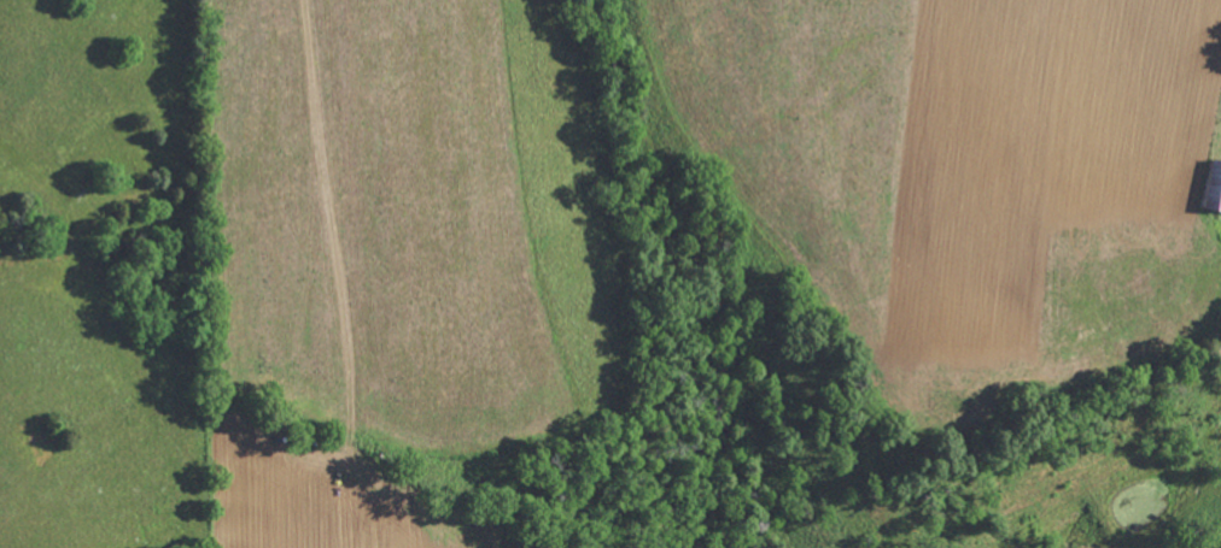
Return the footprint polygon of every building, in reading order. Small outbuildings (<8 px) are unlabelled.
[(1216,159),(1208,209),(1220,211),(1220,160),(1216,159)]
